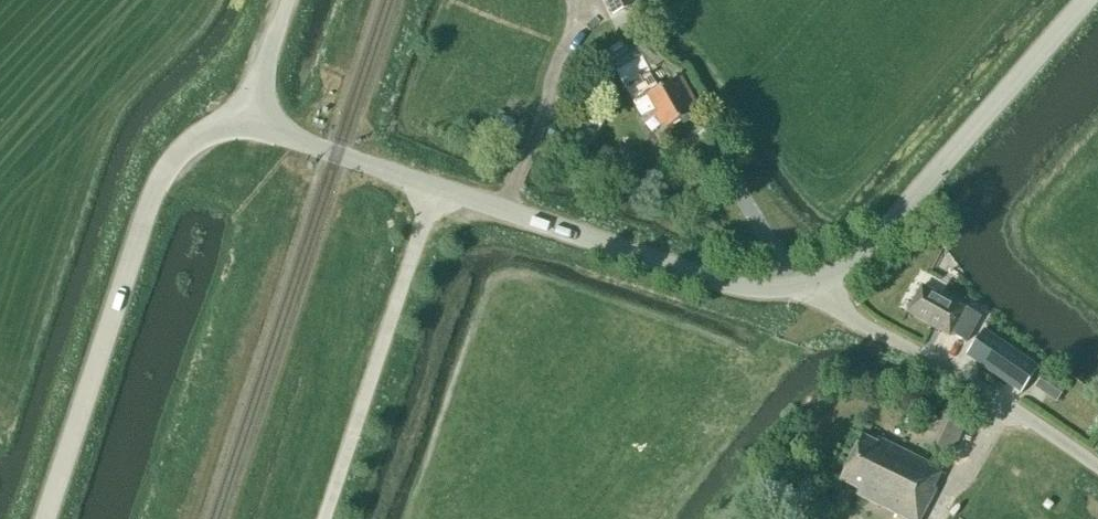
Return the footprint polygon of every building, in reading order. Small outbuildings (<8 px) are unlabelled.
[(612,15),(634,5),(632,0),(606,0),(612,15)] [(639,62),(622,32),(602,43),(618,73),(639,62)] [(665,129),(698,112),(680,78),(647,96),(665,129)] [(949,337),(950,335),(966,343),(980,317),(964,309),(964,310),(922,287),(907,314),(949,337)] [(1040,367),(984,329),(966,355),(1022,394),(1040,367)] [(1068,386),(1045,371),(1034,387),(1057,402),(1068,386)] [(950,458),(970,417),(941,403),(920,443),(950,458)] [(943,471),(878,439),(876,443),(862,437),(840,481),(858,491),(856,495),(904,518),(921,518),(937,488),(935,487),(943,471)]
